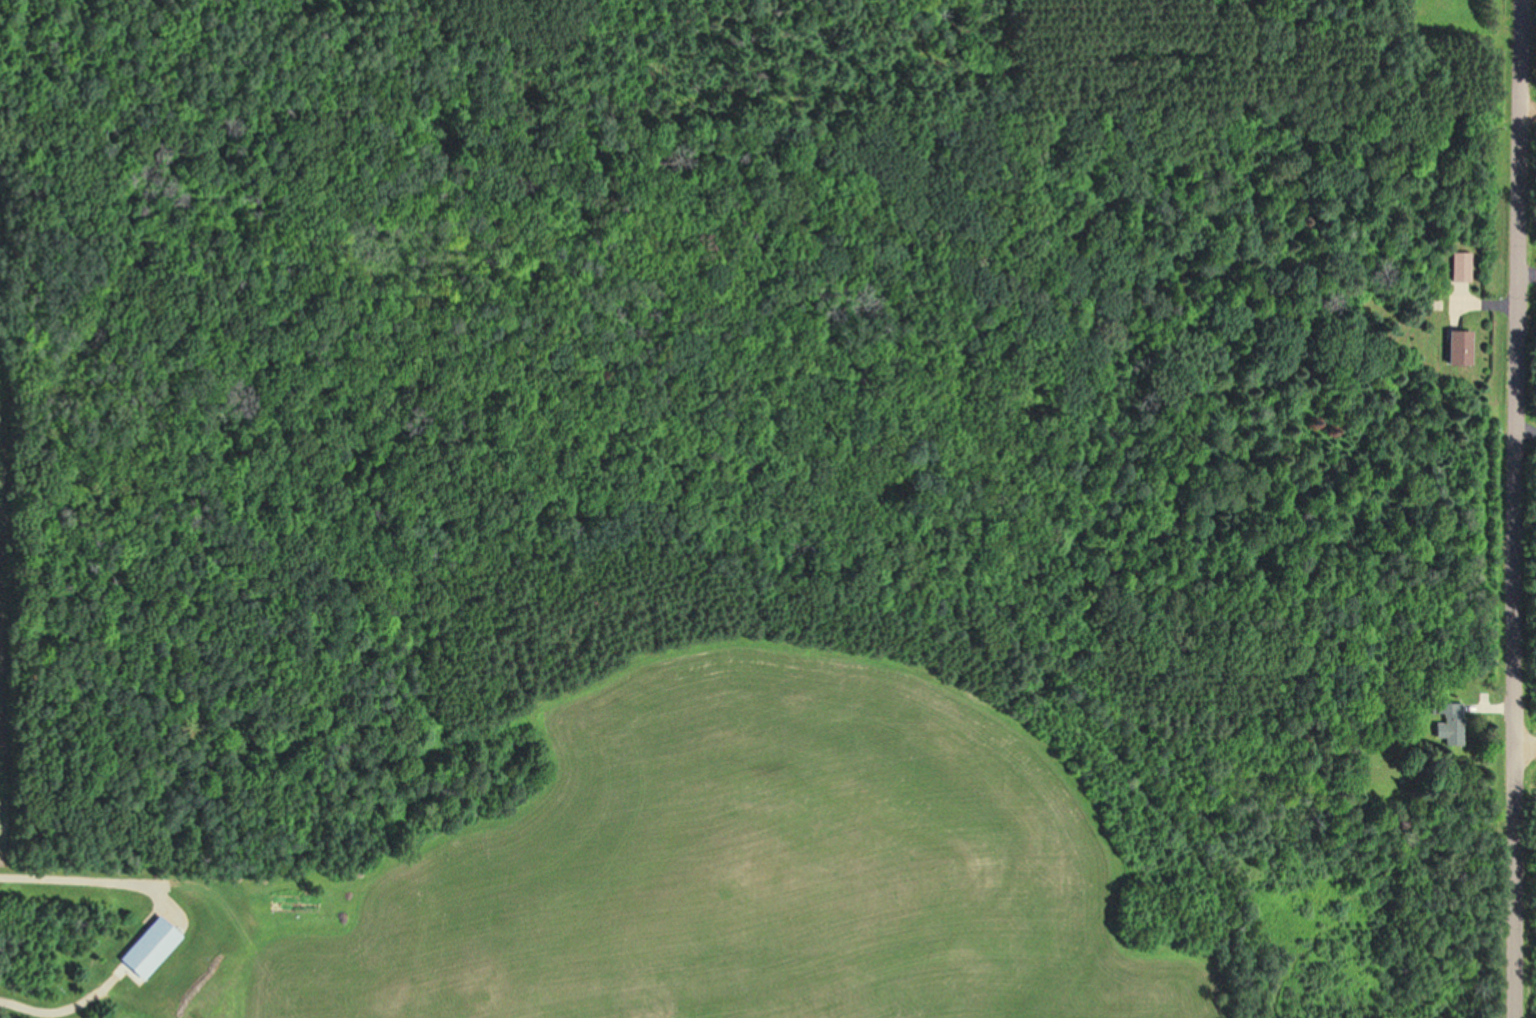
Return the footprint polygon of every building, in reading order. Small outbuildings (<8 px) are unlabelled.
[(1451,281),(1471,281),(1471,252),(1451,252),(1451,281)] [(1446,330),(1446,365),(1471,365),(1471,330),(1446,330)] [(1460,703),(1429,704),(1430,715),(1441,714),(1441,723),(1432,724),(1432,739),(1442,738),(1442,747),(1460,747),(1460,703)]
